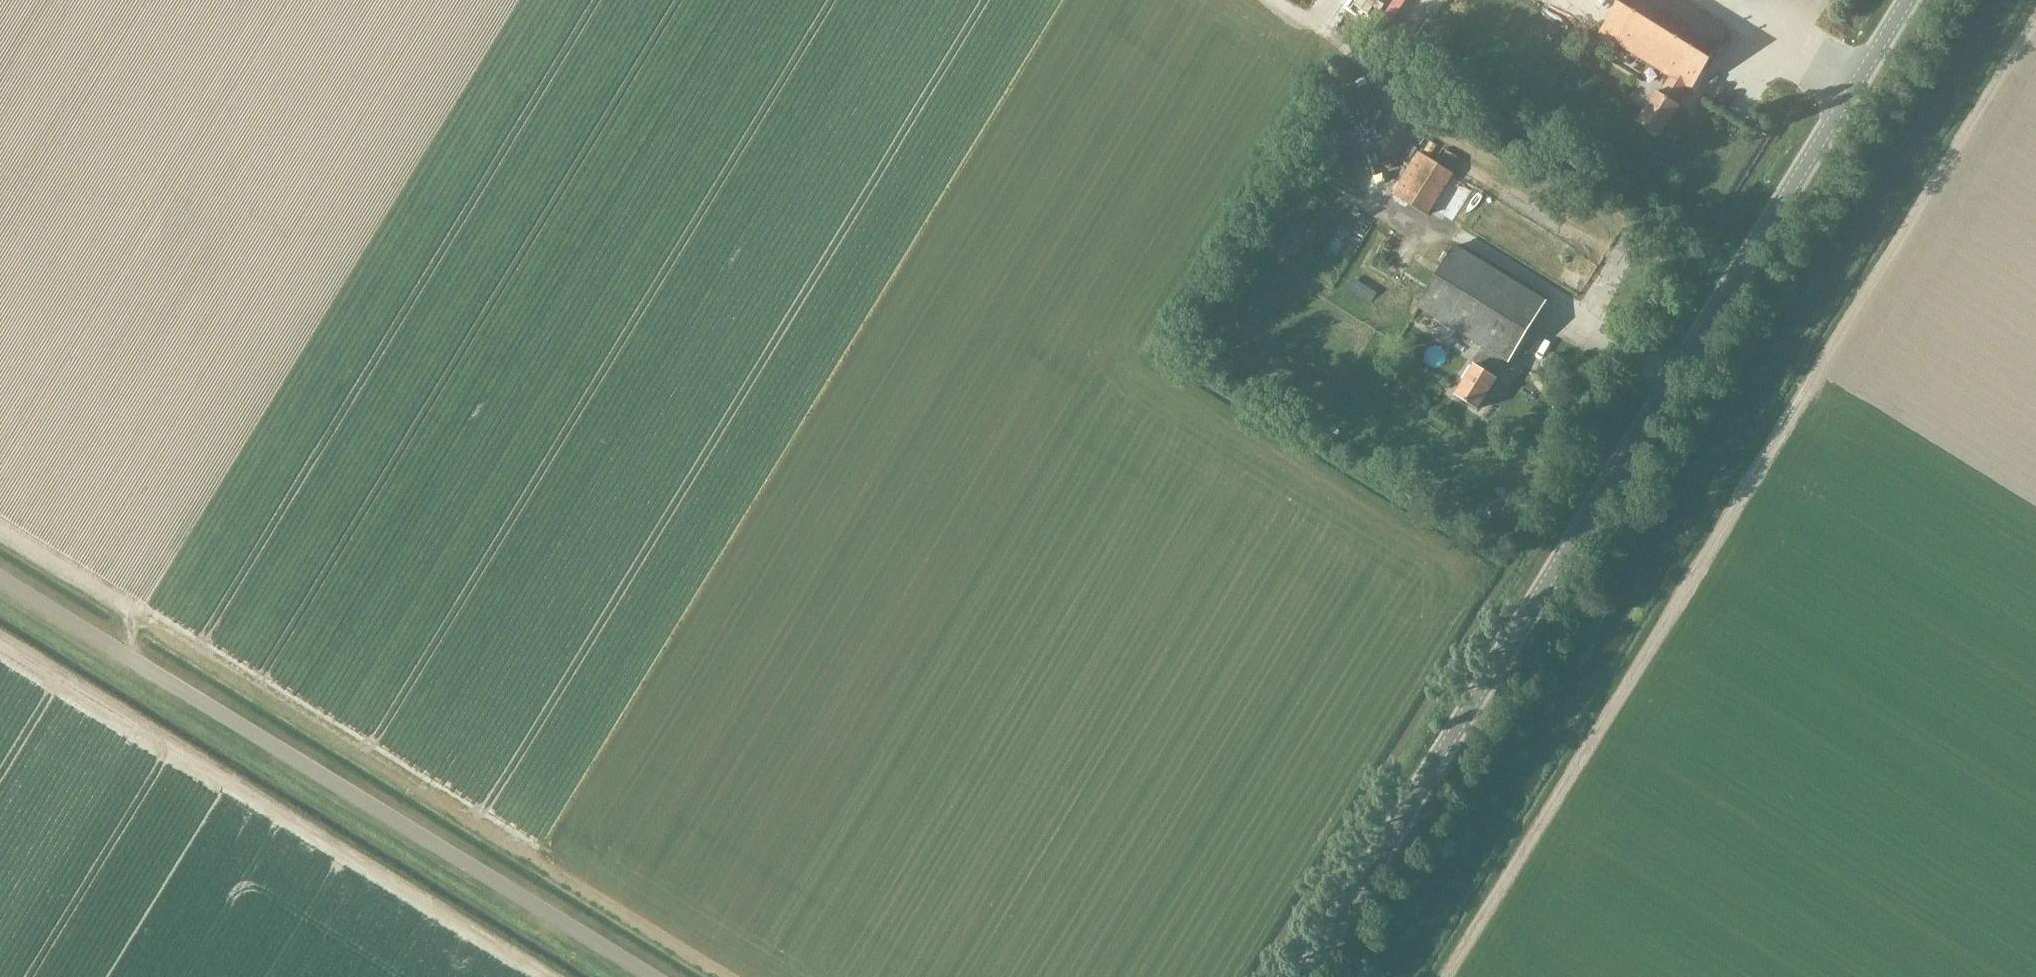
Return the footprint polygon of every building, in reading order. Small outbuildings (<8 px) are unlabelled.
[(1727,29),(1680,0),(1619,0),(1599,33),(1669,76),(1658,93),(1655,91),(1636,122),(1658,136),(1678,105),(1674,103),(1684,86),(1690,89),(1727,29)] [(1425,214),(1451,173),(1417,151),(1391,193),(1425,214)] [(1463,235),(1580,300),(1600,265),(1482,200),(1463,235)] [(1506,361),(1544,301),(1453,245),(1415,305),(1482,347),(1453,395),(1475,409),(1494,377),(1491,375),(1501,358),(1506,361)]
